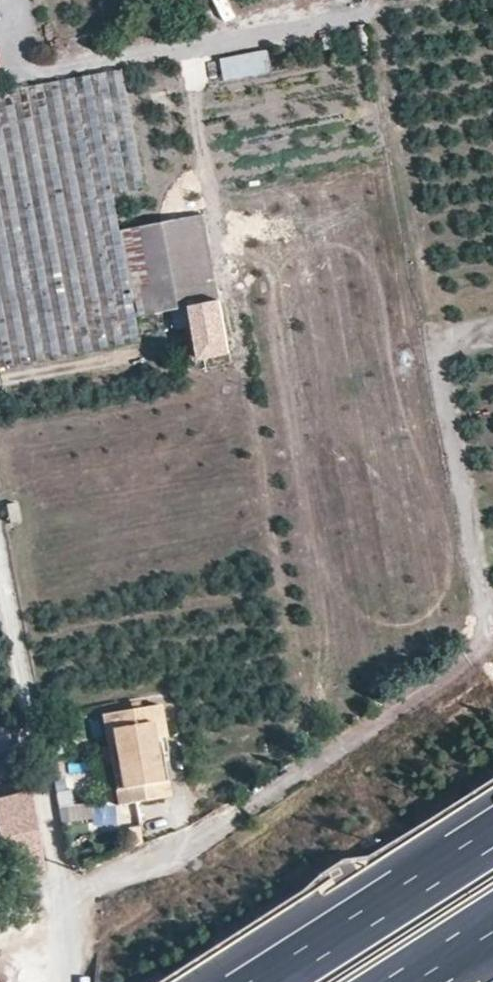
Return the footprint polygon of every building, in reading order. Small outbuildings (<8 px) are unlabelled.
[(220,57),(225,80),(270,72),(266,49),(220,57)] [(41,82),(0,90),(0,368),(141,341),(135,315),(119,230),(112,193),(143,187),(121,67),(41,82)] [(190,305),(219,299),(203,215),(119,230),(135,315),(190,305)] [(219,299),(190,305),(190,312),(182,314),(185,327),(193,326),(199,356),(199,358),(229,352),(219,299)] [(190,358),(199,356),(193,326),(185,327),(190,358)] [(167,746),(159,705),(101,716),(104,729),(112,728),(115,746),(120,746),(128,786),(161,780),(155,748),(160,747),(167,746)] [(112,728),(104,729),(115,788),(128,786),(120,746),(115,746),(112,728)] [(166,778),(160,747),(155,748),(161,780),(166,778)] [(8,878),(42,871),(28,794),(0,801),(0,852),(8,878)] [(87,803),(60,808),(63,823),(89,818),(87,803)]
